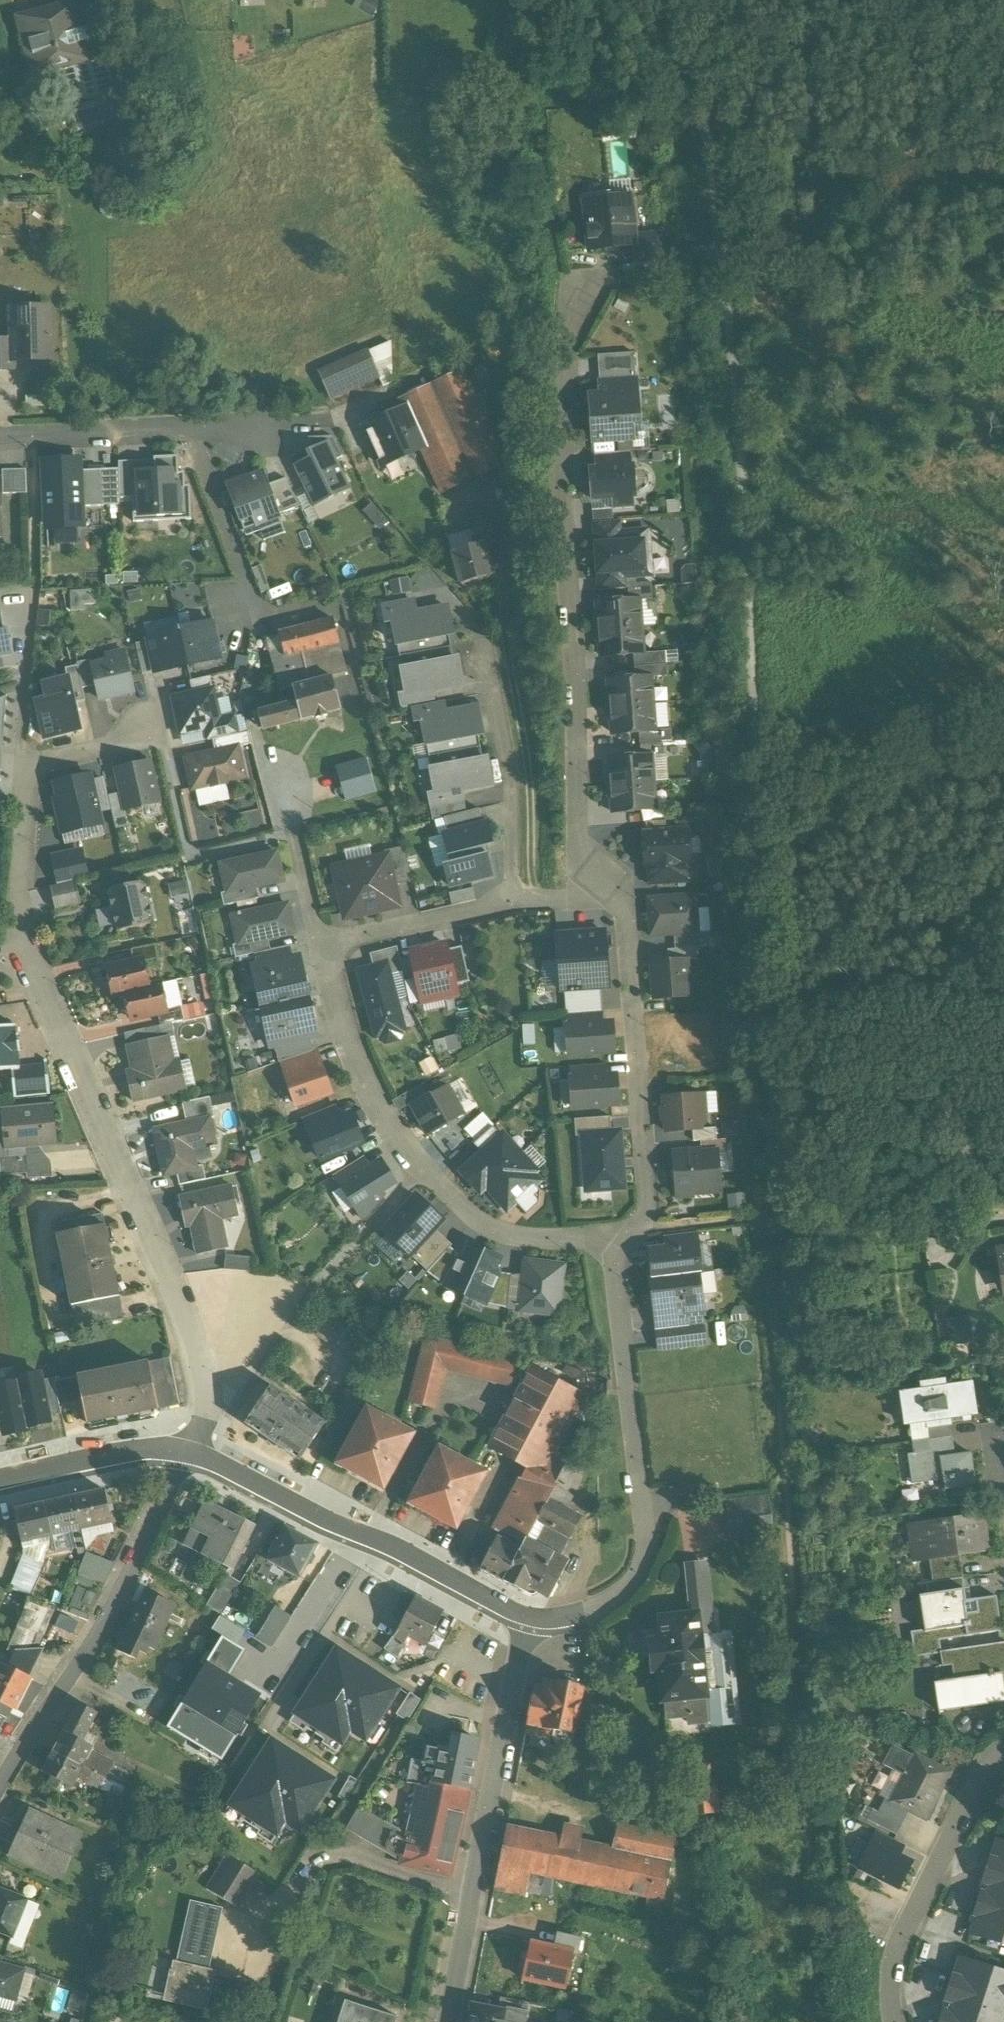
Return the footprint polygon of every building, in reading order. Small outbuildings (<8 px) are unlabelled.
[(76,2),(18,17),(29,61),(53,55),(57,71),(92,61),(87,42),(84,30),(76,2)] [(91,31),(88,29),(84,30),(87,42),(91,41),(93,38),(91,31)] [(92,61),(57,71),(66,104),(116,91),(107,57),(92,61)] [(610,194),(585,197),(585,202),(584,202),(589,250),(634,245),(637,245),(636,237),(632,197),(611,199),(610,194)] [(661,234),(636,237),(637,245),(634,245),(636,265),(664,262),(661,234)] [(49,308),(13,310),(14,341),(14,362),(51,361),(49,308)] [(0,342),(0,370),(9,370),(9,362),(14,362),(14,341),(0,342)] [(368,351),(319,374),(329,397),(379,375),(368,351)] [(634,354),(598,356),(599,380),(635,378),(634,354)] [(401,400),(404,408),(422,448),(442,492),(505,464),(464,372),(401,400)] [(635,378),(599,380),(601,395),(637,393),(635,378)] [(601,395),(590,396),(594,443),(618,441),(632,440),(631,425),(639,424),(637,393),(601,395)] [(381,466),(422,448),(404,408),(363,427),(381,466)] [(639,424),(631,425),(632,440),(618,441),(619,453),(621,453),(631,453),(643,451),(642,450),(646,450),(644,424),(639,424)] [(336,460),(342,457),(333,437),(309,438),(314,448),(306,452),(309,458),(330,447),(336,460)] [(309,458),(292,467),(314,508),(351,488),(336,460),(330,447),(309,458)] [(619,453),(595,455),(596,470),(622,468),(621,453),(619,453)] [(631,453),(621,453),(622,468),(632,467),(631,453)] [(154,467),(130,468),(132,499),(133,522),(158,521),(158,519),(183,518),(183,509),(192,508),(191,487),(185,487),(184,474),(178,474),(178,457),(153,457),(154,467)] [(79,462),(46,463),(49,528),(82,526),(81,507),(79,471),(79,462)] [(596,470),(589,471),(591,500),(634,497),(637,496),(635,467),(632,467),(622,468),(596,470)] [(120,499),(132,499),(130,468),(119,468),(120,499)] [(27,470),(3,471),(3,494),(27,494),(27,470)] [(79,471),(81,507),(103,507),(103,471),(79,471)] [(263,473),(228,486),(242,524),(254,519),(256,527),(280,518),(268,486),(263,473)] [(285,479),(268,486),(279,515),(300,507),(285,479)] [(634,497),(612,498),(613,510),(635,509),(634,497)] [(594,524),(595,536),(620,534),(620,522),(594,524)] [(620,534),(595,536),(599,580),(634,577),(652,576),(649,532),(620,534)] [(467,533),(448,538),(453,551),(473,546),(471,539),(467,533)] [(492,536),(488,534),(482,536),(490,565),(496,563),(498,560),(492,536)] [(471,539),(473,546),(453,551),(461,584),(493,575),(490,565),(482,536),(471,539)] [(393,595),(412,590),(409,575),(390,580),(393,595)] [(634,577),(599,580),(600,591),(635,588),(634,577)] [(651,588),(628,590),(629,602),(639,601),(652,600),(651,588)] [(94,589),(69,590),(70,611),(85,611),(85,605),(95,605),(94,589)] [(629,602),(597,604),(599,631),(641,627),(639,601),(629,602)] [(393,618),(416,614),(413,602),(385,608),(388,619),(393,618)] [(393,618),(398,645),(448,635),(452,634),(447,608),(416,614),(393,618)] [(333,619),(295,630),(294,625),(287,626),(277,628),(278,634),(279,634),(284,653),(285,658),(304,653),(340,643),(333,619)] [(188,665),(221,658),(221,655),(218,644),(214,623),(180,630),(188,665)] [(641,627),(599,631),(601,657),(634,655),(643,654),(641,627)] [(180,667),(188,665),(180,630),(147,637),(148,643),(154,672),(173,668),(180,667)] [(451,647),(448,635),(398,645),(400,657),(451,647)] [(136,645),(142,675),(154,672),(148,643),(136,645)] [(224,643),(218,644),(221,655),(227,653),(224,643)] [(340,643),(304,653),(310,683),(333,678),(347,674),(340,643)] [(400,657),(402,670),(454,660),(451,647),(400,657)] [(643,654),(634,655),(634,666),(666,664),(665,652),(643,654)] [(133,693),(125,653),(108,657),(109,661),(92,664),(97,687),(100,700),(133,693)] [(333,678),(310,683),(304,653),(285,658),(284,653),(272,656),(280,689),(293,686),(297,702),(275,708),(280,726),(316,716),(317,719),(327,716),(327,713),(341,710),(333,678)] [(457,659),(454,660),(402,670),(407,694),(407,697),(430,692),(463,686),(457,659)] [(83,690),(97,687),(92,661),(78,663),(78,666),(83,690)] [(666,665),(634,668),(635,679),(651,678),(667,677),(666,665)] [(83,690),(78,666),(67,668),(69,676),(74,702),(86,700),(83,690)] [(43,738),(80,730),(74,702),(69,676),(42,682),(45,698),(35,700),(43,738)] [(635,679),(609,682),(611,708),(653,705),(651,678),(635,679)] [(212,690),(173,698),(181,735),(206,729),(220,726),(219,721),(212,690)] [(433,704),(430,692),(407,697),(407,694),(398,696),(400,710),(414,708),(433,704)] [(433,704),(414,708),(416,722),(422,720),(422,718),(445,714),(443,702),(433,704)] [(653,705),(611,708),(613,734),(639,732),(655,731),(653,705)] [(445,714),(422,718),(422,720),(427,745),(478,735),(482,734),(477,708),(445,714)] [(213,741),(238,735),(234,718),(219,721),(220,726),(206,729),(209,742),(213,741)] [(655,731),(639,732),(640,744),(672,742),(671,730),(655,731)] [(238,735),(213,741),(216,753),(239,747),(252,744),(250,732),(238,735)] [(478,735),(427,745),(429,757),(481,748),(478,735)] [(663,744),(640,745),(641,757),(651,757),(664,755),(663,744)] [(216,753),(185,760),(193,792),(247,780),(239,747),(216,753)] [(481,748),(429,757),(432,770),(483,760),(481,748)] [(641,757),(609,760),(611,786),(653,783),(651,757),(641,757)] [(483,760),(432,770),(437,797),(460,792),(492,786),(487,759),(483,760)] [(367,761),(342,767),(350,797),(375,790),(367,761)] [(150,763),(117,770),(122,794),(126,810),(159,803),(150,763)] [(92,784),(91,777),(53,785),(63,833),(65,833),(101,825),(98,812),(92,784)] [(105,782),(92,784),(98,812),(111,809),(108,797),(105,782)] [(653,783),(611,786),(613,812),(655,809),(653,783)] [(460,792),(437,797),(441,819),(444,819),(464,813),(460,792)] [(126,810),(122,794),(108,797),(111,809),(115,830),(129,827),(126,810)] [(464,813),(444,819),(448,834),(483,825),(479,810),(464,813)] [(448,834),(444,835),(449,855),(482,847),(492,844),(487,824),(483,825),(448,834)] [(687,832),(645,835),(647,853),(644,855),(645,859),(647,861),(648,867),(685,864),(689,864),(689,855),(688,840),(687,832)] [(699,840),(688,840),(689,855),(700,854),(701,853),(700,840),(699,840)] [(404,847),(384,852),(386,858),(388,858),(394,887),(413,882),(404,847)] [(482,847),(451,855),(454,864),(485,856),(482,847)] [(61,884),(88,878),(82,851),(55,857),(61,884)] [(277,854),(221,866),(227,894),(257,888),(283,882),(277,854)] [(454,864),(445,867),(450,887),(492,876),(487,856),(485,856),(454,864)] [(386,858),(335,870),(346,918),(398,906),(394,887),(388,858),(386,858)] [(685,864),(650,867),(651,887),(687,884),(685,864)] [(77,882),(51,887),(57,911),(82,905),(77,882)] [(147,886),(142,883),(112,890),(109,894),(117,928),(122,931),(151,924),(154,919),(147,886)] [(186,883),(174,885),(178,903),(190,900),(186,883)] [(259,899),(257,888),(227,894),(222,895),(224,907),(259,899)] [(696,896),(648,899),(651,937),(674,936),(698,934),(696,896)] [(288,907),(233,918),(239,946),(268,940),(294,934),(288,907)] [(604,932),(556,936),(561,991),(565,991),(601,988),(609,988),(604,932)] [(698,934),(674,936),(675,950),(695,948),(711,947),(710,933),(698,934)] [(270,951),(268,940),(239,946),(234,947),(236,959),(255,955),(270,951)] [(156,945),(132,950),(135,962),(144,960),(145,962),(159,959),(156,945)] [(446,945),(411,953),(421,997),(439,993),(440,999),(457,995),(455,986),(447,951),(446,945)] [(261,978),(294,971),(289,947),(270,951),(255,955),(261,978)] [(397,947),(370,955),(373,968),(387,964),(390,975),(403,972),(397,947)] [(462,947),(447,951),(455,986),(470,982),(462,947)] [(675,950),(668,950),(668,962),(686,961),(696,960),(695,948),(675,950)] [(135,962),(109,968),(115,996),(127,993),(150,987),(145,962),(144,960),(135,962)] [(668,962),(653,963),(655,999),(689,997),(686,961),(668,962)] [(373,968),(359,972),(377,1038),(380,1037),(382,1041),(386,1043),(399,1040),(402,1035),(401,1031),(404,1030),(390,975),(387,964),(373,968)] [(309,997),(302,969),(294,971),(261,978),(254,980),(260,1008),(309,997)] [(162,984),(150,987),(127,993),(133,1020),(159,1014),(168,1012),(168,1010),(162,984)] [(601,988),(565,991),(567,1015),(602,1012),(601,988)] [(315,1026),(309,997),(260,1008),(266,1036),(273,1035),(306,1027),(315,1026)] [(168,1012),(159,1014),(161,1026),(173,1023),(185,1021),(182,1007),(168,1010),(168,1012)] [(602,1012),(567,1015),(567,1027),(603,1024),(602,1012)] [(161,1026),(147,1029),(150,1041),(170,1037),(170,1038),(176,1037),(173,1023),(161,1026)] [(603,1024),(567,1027),(570,1056),(613,1052),(613,1040),(615,1037),(615,1027),(611,1025),(611,1024),(603,1024)] [(19,1070),(18,1052),(21,1052),(19,1037),(17,1037),(16,1027),(0,1028),(0,1072),(11,1071),(19,1070)] [(312,1052),(306,1027),(273,1035),(279,1063),(282,1062),(312,1052)] [(150,1041),(128,1046),(133,1071),(127,1072),(134,1102),(181,1091),(170,1038),(170,1037),(150,1041)] [(312,1052),(282,1062),(287,1076),(319,1064),(315,1051),(312,1052)] [(319,1064),(287,1076),(297,1106),(331,1094),(321,1064),(319,1064)] [(606,1065),(570,1068),(571,1080),(607,1077),(606,1065)] [(19,1070),(11,1071),(14,1099),(50,1096),(48,1068),(19,1070)] [(607,1077),(571,1080),(574,1108),(617,1105),(615,1076),(607,1077)] [(447,1086),(430,1096),(429,1095),(411,1105),(429,1136),(447,1126),(446,1125),(463,1115),(447,1086)] [(698,1096),(663,1098),(666,1132),(693,1130),(701,1130),(700,1124),(704,1123),(703,1112),(699,1112),(698,1096)] [(211,1097),(183,1103),(188,1123),(210,1119),(215,1117),(211,1097)] [(335,1106),(302,1120),(308,1134),(311,1133),(310,1130),(340,1118),(335,1106)] [(52,1108),(4,1112),(4,1113),(8,1148),(26,1146),(55,1143),(52,1108)] [(0,1113),(0,1159),(27,1156),(26,1146),(8,1148),(4,1113),(0,1113)] [(340,1118),(310,1130),(311,1133),(323,1160),(363,1143),(351,1114),(340,1118)] [(583,1137),(611,1135),(610,1118),(574,1121),(575,1138),(583,1137)] [(188,1123),(155,1131),(165,1176),(177,1173),(197,1169),(197,1167),(193,1151),(216,1145),(210,1119),(188,1123)] [(474,1145),(481,1153),(499,1136),(492,1128),(474,1145)] [(701,1130),(693,1130),(694,1142),(701,1142),(717,1140),(716,1129),(701,1130)] [(611,1135),(583,1137),(587,1191),(624,1188),(620,1134),(611,1135)] [(520,1158),(499,1136),(481,1153),(461,1171),(482,1194),(487,1189),(520,1158)] [(717,1140),(701,1142),(702,1154),(715,1153),(727,1152),(726,1140),(717,1140)] [(702,1154),(676,1156),(677,1168),(676,1168),(672,1172),(672,1178),(677,1182),(678,1182),(678,1188),(675,1188),(676,1199),(694,1198),(693,1193),(718,1191),(715,1153),(702,1154)] [(27,1156),(0,1159),(2,1176),(28,1174),(28,1167),(27,1156)] [(370,1168),(364,1158),(334,1176),(341,1188),(342,1187),(341,1185),(370,1168)] [(541,1181),(520,1158),(487,1189),(508,1211),(516,1203),(536,1185),(541,1181)] [(370,1168),(341,1185),(342,1187),(364,1219),(395,1185),(381,1161),(370,1168)] [(52,1165),(28,1167),(28,1174),(28,1179),(53,1178),(52,1165)] [(197,1169),(177,1173),(180,1186),(206,1180),(204,1166),(197,1167),(197,1169)] [(536,1185),(516,1203),(526,1214),(539,1202),(541,1191),(536,1185)] [(233,1186),(180,1198),(186,1227),(192,1226),(198,1255),(228,1249),(221,1219),(239,1216),(233,1186)] [(384,1232),(410,1256),(434,1230),(443,1221),(417,1197),(384,1232)] [(103,1215),(56,1224),(59,1236),(106,1226),(103,1215)] [(106,1226),(59,1236),(72,1306),(119,1296),(106,1226)] [(434,1230),(410,1256),(429,1273),(451,1249),(453,1247),(434,1230)] [(696,1233),(664,1237),(665,1249),(697,1245),(696,1233)] [(446,1287),(466,1296),(485,1252),(465,1244),(460,1257),(446,1287)] [(665,1249),(650,1251),(653,1278),(653,1279),(698,1274),(699,1274),(701,1274),(698,1246),(697,1246),(697,1245),(665,1249)] [(446,1287),(460,1257),(451,1249),(429,1273),(427,1274),(446,1287)] [(504,1261),(485,1252),(466,1296),(485,1304),(498,1274),(504,1261)] [(253,1258),(226,1256),(224,1270),(251,1273),(253,1258)] [(565,1267),(526,1263),(524,1277),(521,1311),(559,1316),(565,1267)] [(511,1276),(498,1274),(485,1304),(507,1310),(511,1276)] [(698,1274),(653,1279),(653,1278),(651,1279),(654,1308),(656,1308),(697,1302),(701,1297),(699,1274),(698,1274)] [(524,1277),(511,1276),(507,1310),(521,1311),(524,1277)] [(119,1296),(72,1306),(77,1329),(124,1320),(119,1296)] [(697,1302),(656,1308),(658,1331),(690,1327),(689,1316),(699,1315),(697,1302)] [(372,1350),(321,1314),(309,1331),(361,1366),(372,1350)] [(968,1318),(949,1321),(953,1346),(972,1343),(968,1318)] [(690,1327),(658,1331),(660,1347),(692,1343),(690,1327)] [(518,1360),(426,1338),(410,1403),(436,1409),(445,1373),(443,1370),(448,1367),(450,1370),(511,1385),(518,1360)] [(170,1358),(149,1363),(158,1409),(180,1405),(170,1358)] [(149,1363),(78,1377),(83,1400),(88,1424),(158,1409),(149,1363)] [(585,1396),(533,1368),(491,1448),(528,1467),(529,1465),(558,1480),(565,1467),(568,1460),(554,1453),(585,1396)] [(51,1421),(41,1375),(17,1379),(18,1383),(19,1383),(27,1426),(28,1426),(51,1421)] [(83,1400),(78,1377),(55,1382),(60,1405),(83,1400)] [(944,1380),(921,1383),(922,1389),(901,1392),(906,1425),(926,1422),(927,1428),(951,1425),(950,1418),(975,1415),(971,1382),(945,1386),(944,1380)] [(0,1387),(0,1412),(5,1435),(29,1430),(28,1426),(27,1426),(19,1383),(18,1383),(0,1387)] [(326,1423),(271,1386),(245,1424),(300,1461),(326,1423)] [(415,1433),(373,1411),(368,1422),(362,1418),(343,1453),(349,1457),(343,1467),(384,1490),(415,1433)] [(951,1425),(927,1428),(929,1440),(952,1436),(951,1425)] [(952,1436),(929,1440),(930,1452),(939,1450),(939,1452),(954,1450),(952,1436)] [(487,1473),(446,1450),(440,1461),(434,1458),(415,1493),(421,1496),(415,1507),(457,1529),(487,1473)] [(971,1453),(940,1458),(939,1452),(939,1450),(930,1452),(908,1455),(912,1484),(943,1480),(945,1490),(975,1486),(971,1453)] [(558,1480),(529,1465),(528,1467),(494,1531),(500,1533),(523,1546),(547,1501),(558,1480)] [(558,1480),(547,1501),(564,1510),(583,1476),(565,1467),(558,1480)] [(105,1491),(74,1497),(81,1530),(113,1522),(105,1491)] [(765,1496),(727,1500),(731,1537),(769,1533),(765,1496)] [(74,1497),(45,1504),(52,1536),(81,1530),(74,1497)] [(256,1526),(206,1501),(192,1529),(210,1539),(202,1555),(234,1571),(256,1526)] [(547,1501),(527,1540),(561,1558),(582,1519),(564,1510),(547,1501)] [(988,1502),(962,1506),(964,1518),(984,1515),(984,1516),(989,1516),(988,1502)] [(45,1504),(15,1511),(18,1525),(13,1527),(14,1534),(20,1534),(23,1549),(38,1545),(37,1540),(52,1536),(45,1504)] [(964,1518),(910,1526),(914,1561),(931,1558),(933,1571),(960,1567),(958,1555),(988,1550),(984,1516),(984,1515),(964,1518)] [(81,1530),(85,1548),(87,1548),(98,1535),(115,1531),(113,1522),(81,1530)] [(317,1545),(286,1528),(269,1561),(300,1577),(317,1545)] [(523,1546),(500,1533),(480,1570),(504,1582),(523,1546)] [(87,1548),(85,1549),(86,1554),(78,1574),(105,1585),(118,1558),(120,1540),(87,1548)] [(561,1558),(527,1540),(523,1546),(504,1582),(524,1593),(525,1592),(530,1595),(532,1595),(534,1595),(536,1594),(537,1593),(549,1599),(569,1562),(561,1558)] [(45,1563),(23,1555),(20,1565),(42,1573),(45,1563)] [(691,1616),(661,1619),(662,1632),(642,1634),(643,1645),(652,1644),(654,1670),(659,1670),(665,1717),(687,1715),(688,1722),(708,1720),(701,1651),(711,1650),(710,1639),(715,1638),(712,1614),(708,1614),(703,1564),(686,1566),(691,1616)] [(42,1573),(20,1565),(11,1589),(31,1597),(41,1576),(42,1573)] [(960,1567),(933,1571),(934,1582),(961,1578),(960,1567)] [(226,1575),(212,1598),(226,1606),(240,1583),(226,1575)] [(934,1582),(926,1583),(928,1595),(963,1591),(961,1578),(934,1582)] [(90,1617),(96,1591),(77,1586),(71,1613),(90,1617)] [(928,1595),(927,1595),(919,1596),(924,1630),(925,1633),(932,1632),(932,1631),(966,1626),(967,1636),(1001,1631),(995,1597),(965,1602),(963,1591),(928,1595)] [(146,1592),(125,1637),(141,1645),(149,1648),(163,1617),(168,1620),(175,1606),(146,1592)] [(403,1592),(392,1615),(403,1621),(415,1598),(403,1592)] [(403,1621),(398,1632),(408,1637),(425,1646),(443,1612),(415,1597),(415,1598),(403,1621)] [(55,1612),(29,1601),(19,1625),(44,1637),(55,1612)] [(276,1608),(257,1639),(272,1649),(291,1618),(276,1608)] [(244,1632),(220,1618),(212,1630),(236,1645),(244,1632)] [(44,1637),(19,1625),(7,1651),(16,1651),(39,1648),(44,1637)] [(932,1632),(925,1633),(924,1630),(911,1632),(915,1657),(941,1654),(941,1652),(940,1641),(967,1636),(966,1626),(932,1631),(932,1632)] [(408,1637),(398,1632),(385,1650),(398,1660),(405,1651),(406,1643),(408,1637)] [(141,1645),(125,1637),(119,1651),(135,1659),(141,1645)] [(168,1728),(222,1761),(261,1695),(230,1676),(245,1651),(222,1637),(168,1728)] [(953,1664),(953,1665),(955,1681),(940,1683),(944,1710),(1003,1702),(1003,1692),(1002,1676),(1003,1676),(1003,1643),(986,1646),(988,1659),(953,1664)] [(941,1652),(941,1654),(943,1666),(953,1665),(953,1664),(988,1659),(986,1646),(941,1652)] [(400,1689),(338,1647),(290,1719),(342,1753),(355,1734),(365,1741),(400,1689)] [(45,1649),(16,1651),(9,1668),(30,1678),(45,1649)] [(4,1665),(0,1672),(0,1702),(11,1708),(15,1710),(30,1678),(9,1668),(4,1665)] [(584,1688),(536,1678),(527,1725),(554,1731),(553,1734),(553,1738),(555,1742),(558,1744),(561,1745),(566,1745),(569,1744),(572,1741),(574,1737),(577,1719),(580,1716),(581,1712),(581,1708),(581,1704),(584,1688)] [(11,1708),(0,1702),(0,1730),(11,1708)] [(79,1705),(64,1733),(94,1748),(98,1738),(90,1734),(100,1716),(79,1705)] [(94,1748),(64,1733),(53,1752),(83,1768),(91,1753),(94,1748)] [(452,1752),(475,1756),(478,1740),(455,1735),(452,1752)] [(333,1780),(271,1742),(228,1811),(277,1842),(290,1822),(302,1829),(333,1780)] [(441,1750),(426,1747),(423,1761),(423,1764),(437,1767),(441,1750)] [(915,1757),(895,1747),(885,1766),(905,1777),(915,1757)] [(437,1767),(434,1782),(469,1789),(475,1756),(452,1752),(441,1750),(437,1767)] [(83,1768),(53,1752),(43,1773),(72,1789),(78,1778),(83,1768)] [(114,1765),(91,1753),(83,1768),(105,1780),(111,1771),(114,1765)] [(891,1802),(891,1803),(909,1812),(925,1820),(949,1773),(916,1755),(915,1757),(905,1777),(891,1802)] [(434,1782),(437,1767),(423,1764),(423,1761),(412,1759),(407,1785),(420,1787),(433,1790),(434,1782)] [(142,1771),(123,1761),(117,1774),(132,1780),(129,1788),(137,1790),(142,1771)] [(105,1780),(83,1768),(78,1778),(100,1790),(105,1780)] [(708,1768),(688,1770),(692,1814),(717,1811),(714,1785),(710,1785),(708,1768)] [(117,1774),(111,1771),(105,1780),(129,1788),(132,1780),(117,1774)] [(469,1789),(434,1782),(433,1790),(420,1787),(417,1803),(464,1813),(468,1790),(469,1789)] [(909,1812),(891,1803),(891,1802),(886,1799),(878,1813),(902,1826),(909,1812)] [(464,1813),(417,1803),(408,1838),(402,1865),(449,1875),(464,1813)] [(408,1838),(359,1810),(345,1833),(402,1865),(408,1838)] [(878,1813),(873,1810),(867,1821),(897,1836),(902,1826),(878,1813)] [(82,1836),(31,1812),(14,1849),(47,1865),(44,1871),(62,1879),(82,1836)] [(718,1822),(693,1824),(694,1835),(718,1831),(718,1822)] [(641,1855),(507,1827),(494,1890),(525,1897),(527,1888),(537,1890),(539,1875),(633,1894),(641,1855)] [(904,1846),(877,1832),(872,1843),(898,1856),(904,1846)] [(998,1842),(993,1859),(991,1858),(983,1883),(985,1884),(973,1921),(975,1922),(971,1933),(1003,1944),(1003,1843),(998,1842)] [(872,1843),(859,1868),(898,1888),(911,1863),(898,1856),(872,1843)] [(672,1861),(641,1855),(633,1894),(664,1900),(672,1861)] [(256,1873),(234,1860),(213,1894),(235,1907),(256,1873)] [(0,1890),(0,1933),(13,1938),(28,1901),(0,1890)] [(221,1909),(192,1903),(179,1963),(173,1962),(170,1977),(173,1978),(169,1997),(208,2006),(209,2006),(215,1981),(217,1972),(208,1970),(221,1909)] [(580,1939),(557,1934),(555,1948),(573,1953),(574,1953),(577,1954),(580,1939)] [(554,1948),(530,1943),(522,1980),(565,1989),(573,1953),(555,1948),(554,1948)] [(960,1960),(955,1977),(953,1976),(945,2001),(947,2001),(940,2021),(1003,2021),(1003,1974),(960,1960)] [(18,1997),(24,1971),(0,1964),(0,1992),(18,1997)] [(241,1987),(215,1981),(209,2006),(208,2006),(207,2012),(234,2018),(241,1987)] [(345,2001),(338,2021),(396,2021),(397,2018),(345,2001)] [(472,2004),(468,2021),(503,2021),(505,2011),(472,2004)]
